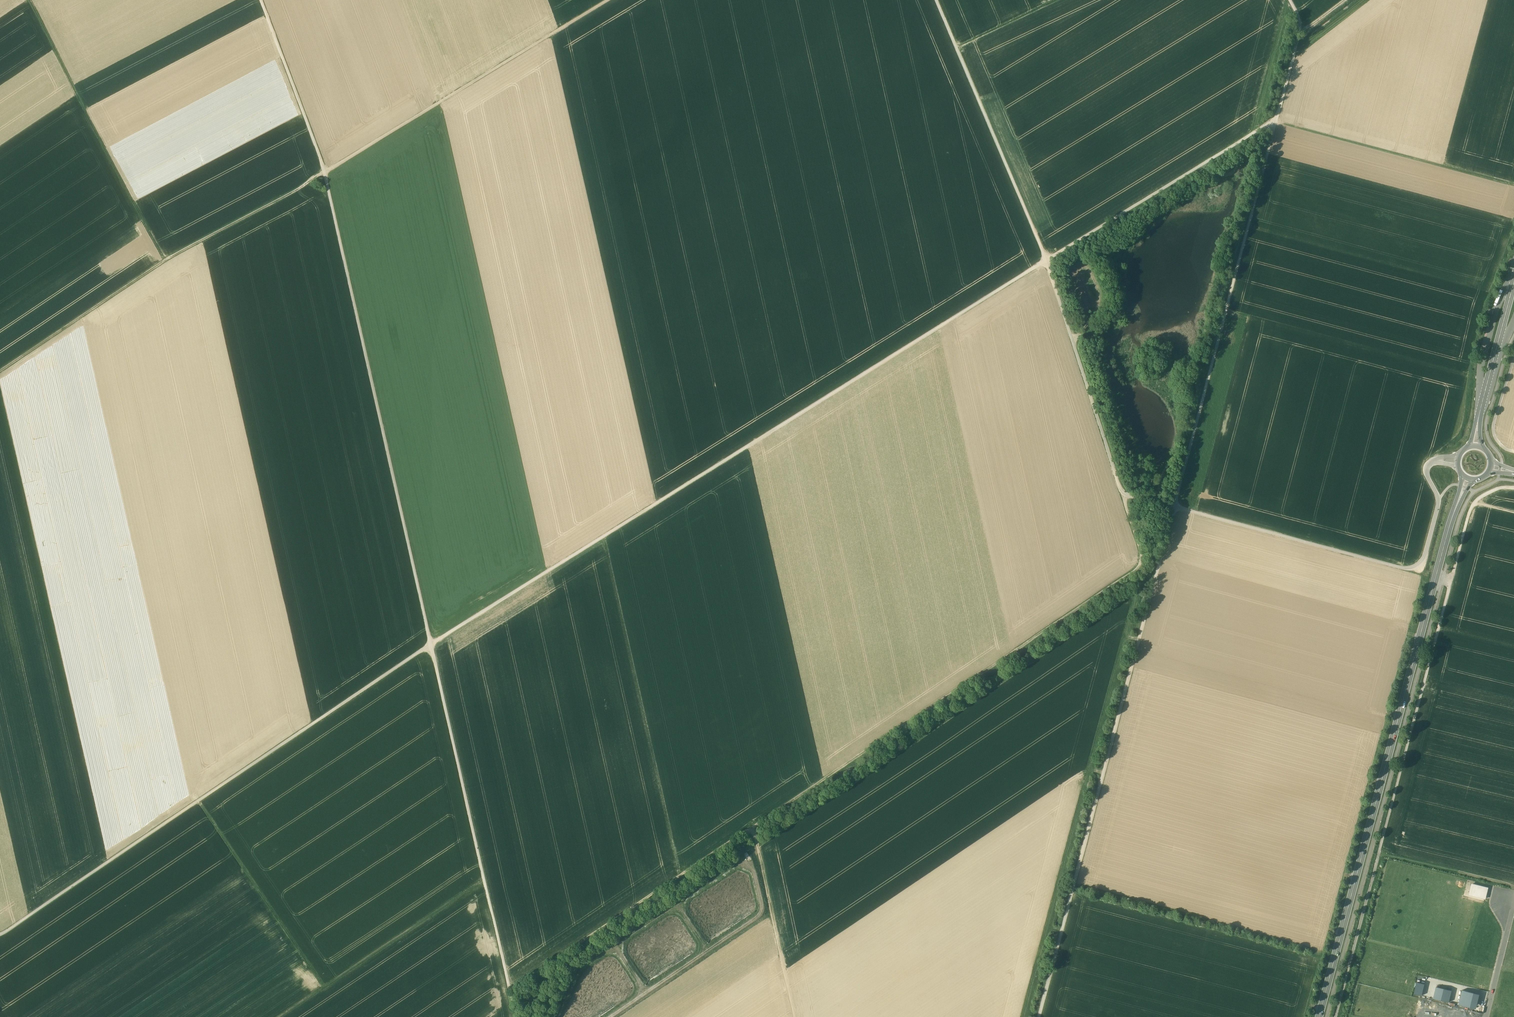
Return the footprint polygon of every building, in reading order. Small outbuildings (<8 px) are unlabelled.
[(1487,888),(1471,884),(1469,894),(1485,898),(1487,888)] [(1414,993),(1421,995),(1424,985),(1417,983),(1414,993)] [(1434,998),(1449,1002),(1451,992),(1436,988),(1434,998)] [(1462,992),(1459,1004),(1476,1008),(1479,996),(1462,992)]
